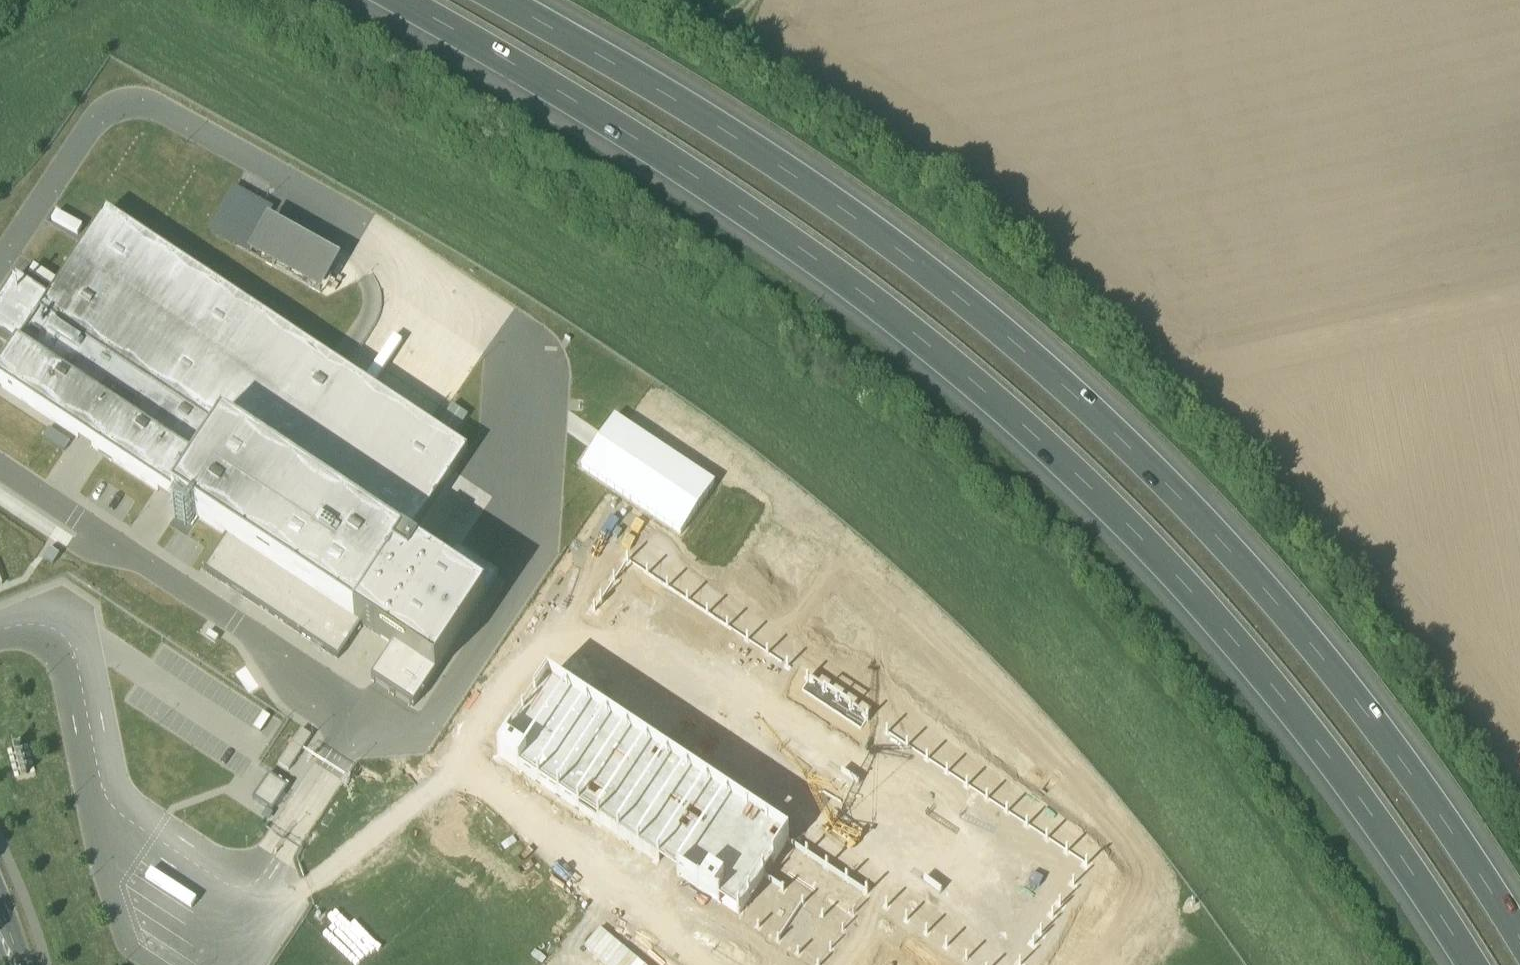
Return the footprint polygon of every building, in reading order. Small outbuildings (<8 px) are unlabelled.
[(48,298),(17,344),(196,464),(223,423),(408,542),(420,525),(437,499),(468,453),(106,211),(48,298)] [(340,261),(267,220),(248,253),(321,294),(340,261)] [(16,346),(17,344),(48,298),(16,276),(0,299),(0,335),(16,346)] [(0,370),(0,384),(173,499),(196,464),(17,344),(16,346),(0,370)] [(439,426),(455,436),(468,417),(452,406),(439,426)] [(715,484),(615,417),(581,467),(681,534),(715,484)] [(393,646),(435,674),(485,599),(444,571),(406,546),(408,542),(223,423),(196,464),(173,499),(226,535),(361,625),(393,646)] [(597,605),(437,499),(420,525),(579,631),(597,605)] [(338,659),(361,625),(226,535),(203,569),(338,659)] [(744,542),(722,576),(790,622),(813,588),(744,542)] [(43,556),(53,562),(59,553),(49,546),(43,556)] [(457,551),(444,571),(485,599),(499,579),(457,551)] [(547,678),(789,840),(787,843),(867,896),(971,964),(1023,964),(1089,866),(868,719),(809,679),(808,679),(627,559),(597,605),(579,631),(547,678)] [(349,644),(337,664),(349,670),(353,663),(358,665),(365,653),(349,644)] [(393,646),(371,680),(413,707),(435,674),(393,646)] [(496,754),(739,916),(787,843),(789,840),(547,678),(496,754)] [(279,764),(289,771),(311,737),(301,731),(279,764)] [(269,775),(253,799),(272,812),(288,788),(269,775)] [(787,843),(739,916),(813,964),(821,964),(867,896),(787,843)]
